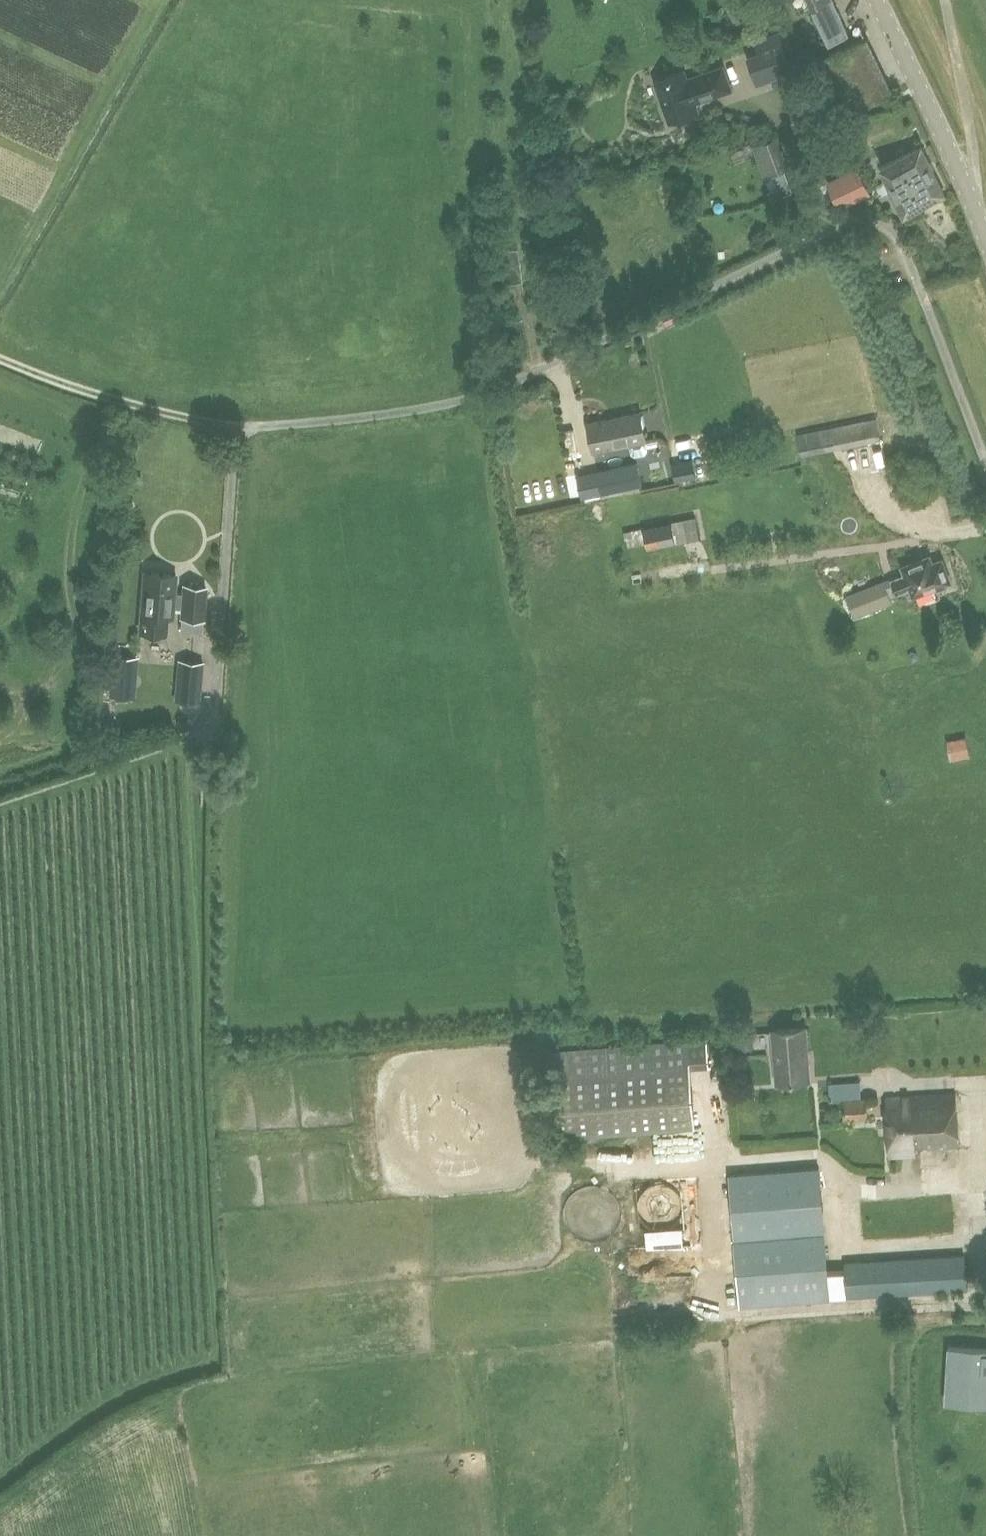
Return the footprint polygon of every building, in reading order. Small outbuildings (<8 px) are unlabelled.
[(831,41),(849,32),(834,0),(811,0),(831,41)] [(789,69),(778,36),(759,42),(763,54),(752,58),(759,79),(789,69)] [(652,79),(668,123),(700,112),(697,103),(733,90),(724,64),(688,77),(685,67),(652,79)] [(752,145),(763,177),(789,169),(778,137),(752,145)] [(906,213),(946,195),(923,146),(883,165),(906,213)] [(838,208),(867,194),(856,171),(828,186),(838,208)] [(519,247),(502,249),(504,261),(521,259),(519,247)] [(649,449),(641,411),(588,422),(594,452),(630,444),(632,452),(636,455),(646,452),(649,449)] [(877,419),(798,434),(802,456),(882,441),(877,419)] [(693,459),(673,463),(676,482),(697,478),(693,459)] [(620,489),(642,485),(638,463),(578,475),(583,497),(605,492),(607,500),(621,497),(620,489)] [(696,518),(624,531),(627,547),(647,544),(648,548),(700,538),(696,518)] [(952,582),(944,561),(935,564),(932,557),(906,566),(908,574),(849,595),(856,614),(894,601),(892,596),(913,588),(916,595),(952,582)] [(185,594),(176,593),(177,574),(146,572),(142,613),(174,616),(174,607),(183,608),(183,616),(204,618),(207,586),(185,585),(185,594)] [(136,697),(139,655),(112,653),(109,695),(136,697)] [(201,702),(204,660),(177,658),(174,700),(201,702)] [(966,736),(948,738),(951,759),(970,757),(966,736)] [(807,1028),(774,1030),(777,1082),(810,1080),(807,1028)] [(688,1038),(552,1050),(559,1137),(696,1126),(688,1038)] [(845,1118),(863,1118),(868,1117),(868,1097),(863,1098),(861,1087),(861,1080),(827,1082),(830,1110),(844,1108),(845,1118)] [(960,1148),(959,1095),(889,1096),(890,1154),(915,1154),(915,1148),(960,1148)] [(830,1299),(820,1168),(729,1175),(737,1274),(753,1273),(755,1305),(830,1299)] [(857,1197),(844,1198),(845,1216),(858,1216),(857,1197)] [(967,1291),(966,1257),(847,1263),(849,1297),(967,1291)] [(695,1307),(696,1286),(688,1285),(687,1306),(695,1307)] [(950,1348),(947,1402),(985,1404),(985,1350),(950,1348)]
